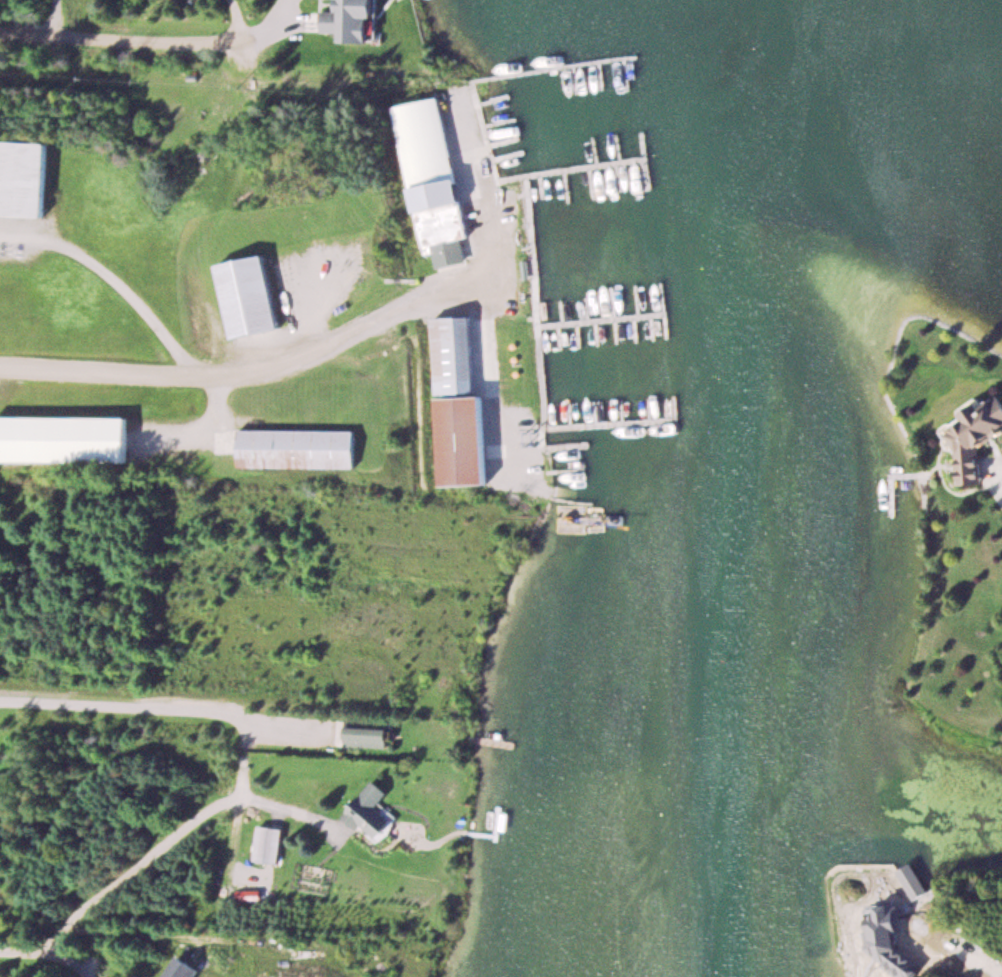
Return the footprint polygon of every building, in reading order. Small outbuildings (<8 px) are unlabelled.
[(339,10),(326,9),(325,33),(348,34),(348,40),(375,41),(376,14),(384,14),(385,0),(339,0),(339,10)] [(444,97),(396,105),(422,255),(432,253),(435,267),(467,262),(463,239),(468,238),(444,97)] [(50,215),(53,141),(0,139),(0,213),(50,215)] [(229,338),(284,329),(272,255),(217,264),(229,338)] [(471,393),(468,316),(433,317),(436,394),(471,393)] [(493,484),(491,395),(435,397),(437,486),(493,484)] [(948,439),(955,451),(956,476),(958,482),(978,481),(977,449),(1001,436),(1001,396),(948,425),(948,439)] [(0,415),(0,462),(135,462),(135,415),(0,415)] [(362,468),(363,429),(239,429),(239,467),(362,468)] [(395,719),(347,719),(347,746),(395,746),(395,719)] [(399,823),(380,807),(393,792),(378,779),(346,816),(361,830),(366,824),(384,839),(399,823)] [(256,860),(282,863),(286,827),(260,824),(256,860)] [(919,881),(919,866),(909,866),(909,881),(919,881)] [(931,970),(932,948),(951,949),(952,925),(900,923),(898,969),(931,970)]
